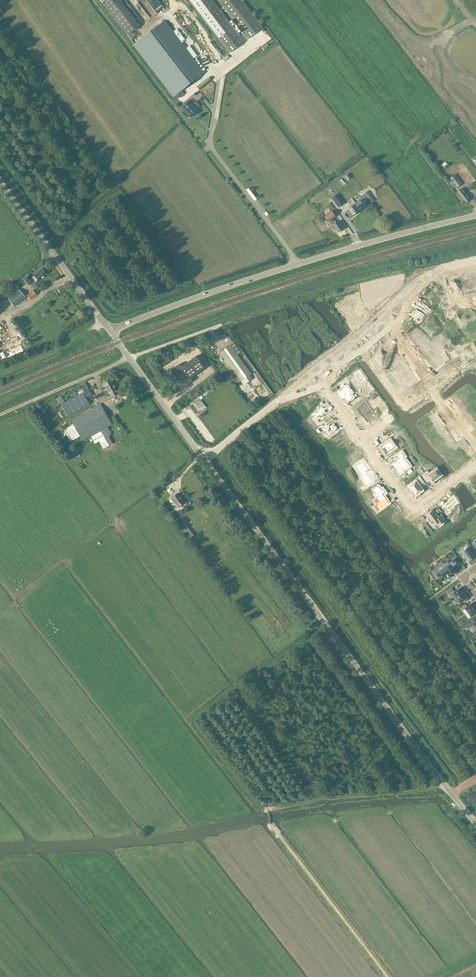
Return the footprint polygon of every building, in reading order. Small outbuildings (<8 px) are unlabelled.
[(141,25),(140,23),(142,21),(137,14),(134,17),(122,0),(110,0),(105,4),(128,35),(141,25)] [(212,67),(230,53),(228,50),(224,53),(183,0),(160,0),(212,67)] [(230,53),(244,42),(248,39),(244,34),(240,37),(212,0),(189,0),(228,50),(230,53)] [(244,34),(248,39),(263,28),(241,0),(218,0),(244,34)] [(164,21),(134,44),(174,96),(175,95),(182,90),(204,73),(164,21)] [(182,90),(175,95),(178,99),(184,94),(182,90)] [(188,114),(191,117),(197,112),(195,109),(200,106),(196,101),(192,104),(192,103),(191,104),(190,102),(191,102),(189,100),(184,103),(186,105),(183,107),(186,111),(184,112),(187,115),(188,114)] [(463,162),(458,165),(465,175),(469,173),(463,162)] [(463,184),(456,174),(449,179),(456,189),(463,184)] [(456,192),(464,202),(469,199),(461,189),(456,192)] [(368,191),(365,194),(367,198),(371,203),(375,201),(371,195),(368,191)] [(344,203),(337,194),(333,198),(339,206),(344,203)] [(357,214),(368,206),(363,199),(351,207),(357,214)] [(331,211),(331,212),(324,216),(328,222),(335,217),(331,211)] [(296,217),(291,221),(294,225),(299,221),(296,217)] [(335,228),(338,232),(343,228),(338,221),(336,223),(334,221),(332,222),(331,222),(330,222),(332,225),(331,226),(333,230),(335,228)] [(295,233),(302,228),(299,224),(292,228),(295,233)] [(29,286),(34,282),(37,280),(39,281),(47,274),(42,268),(31,278),(28,275),(23,280),(29,286)] [(468,278),(470,287),(470,288),(475,286),(475,289),(475,282),(473,276),(468,278)] [(453,288),(450,288),(452,295),(455,294),(455,292),(460,290),(460,289),(457,280),(452,282),(453,288)] [(440,285),(435,288),(440,296),(441,297),(445,294),(446,296),(450,294),(446,289),(443,290),(440,285)] [(433,288),(430,290),(436,299),(440,296),(435,288),(434,289),(433,288)] [(18,290),(10,296),(8,298),(14,306),(17,304),(25,297),(18,290)] [(428,293),(426,294),(431,301),(436,299),(430,290),(427,292),(428,293)] [(36,295),(33,291),(26,296),(30,300),(36,295)] [(348,291),(331,305),(349,326),(366,312),(348,291)] [(424,302),(421,304),(425,309),(428,307),(427,305),(431,302),(431,301),(426,294),(421,297),(424,302)] [(406,310),(402,314),(408,320),(412,316),(406,310)] [(402,314),(398,318),(404,324),(408,320),(402,314)] [(443,315),(436,320),(439,325),(446,319),(443,315)] [(398,318),(394,322),(400,328),(404,324),(398,318)] [(446,319),(439,325),(442,329),(450,323),(446,319)] [(394,322),(389,326),(396,333),(400,328),(394,322)] [(450,323),(442,329),(445,333),(453,328),(450,323)] [(425,328),(415,335),(419,340),(429,333),(425,328)] [(453,328),(445,333),(449,338),(456,332),(453,328)] [(384,331),(379,335),(385,342),(389,338),(384,331)] [(456,332),(449,338),(452,342),(459,337),(456,332)] [(429,333),(419,340),(423,345),(433,338),(429,333)] [(379,335),(375,339),(380,346),(385,342),(379,335)] [(459,337),(452,342),(455,346),(462,341),(459,337)] [(433,338),(423,345),(427,350),(436,343),(433,338)] [(375,339),(370,342),(376,349),(380,346),(375,339)] [(462,341),(455,346),(459,351),(466,346),(462,341)] [(370,342),(366,346),(371,353),(376,349),(370,342)] [(233,343),(230,345),(220,352),(241,381),(251,374),(237,355),(241,352),(233,343)] [(436,343),(427,350),(430,355),(440,348),(436,343)] [(440,348),(430,355),(434,360),(444,353),(440,348)] [(444,353),(434,360),(438,366),(448,359),(444,353)] [(192,381),(190,378),(205,368),(196,356),(182,366),(180,363),(170,370),(183,388),(192,381)] [(387,356),(377,363),(381,368),(391,361),(387,356)] [(391,361),(381,368),(385,373),(395,366),(391,361)] [(221,366),(202,380),(208,388),(227,374),(221,366)] [(395,366),(385,373),(389,378),(398,371),(395,366)] [(360,370),(354,374),(356,377),(355,378),(357,382),(359,380),(361,383),(364,381),(366,379),(360,370)] [(398,371),(389,378),(392,383),(402,376),(398,371)] [(402,376),(392,383),(396,388),(406,381),(402,376)] [(109,394),(110,395),(112,398),(119,394),(111,381),(108,383),(113,392),(109,394)] [(406,381),(396,388),(400,394),(410,386),(406,381)] [(106,397),(110,395),(109,394),(113,392),(108,383),(104,385),(107,390),(103,392),(106,397)] [(86,384),(81,387),(87,399),(93,396),(86,384)] [(348,385),(339,392),(343,398),(345,397),(348,401),(354,397),(351,393),(352,391),(348,385)] [(463,392),(455,398),(460,404),(463,401),(465,404),(473,399),(469,394),(466,396),(463,392)] [(83,393),(62,404),(69,416),(90,404),(83,393)] [(371,399),(368,402),(373,409),(377,406),(381,411),(387,407),(379,397),(374,401),(374,402),(373,403),(371,399)] [(195,403),(190,406),(196,414),(201,411),(195,403)] [(73,424),(65,429),(71,439),(70,439),(71,441),(72,440),(72,441),(74,440),(81,436),(84,441),(112,423),(101,404),(72,421),(73,424)] [(363,405),(359,408),(368,421),(372,418),(370,414),(371,413),(365,404),(363,405)] [(467,413),(475,423),(475,422),(475,411),(475,410),(475,406),(474,404),(469,408),(471,410),(467,413)] [(322,407),(314,413),(317,417),(316,419),(319,423),(325,419),(323,416),(327,413),(322,407)] [(432,413),(422,420),(425,425),(422,427),(426,433),(436,425),(434,423),(437,420),(432,413)] [(323,427),(321,429),(323,431),(325,430),(329,435),(338,429),(334,423),(331,425),(329,423),(323,427)] [(437,429),(430,434),(433,439),(437,436),(444,445),(451,440),(445,431),(441,434),(437,429)] [(338,435),(330,441),(334,447),(337,445),(339,448),(347,442),(342,435),(339,437),(338,435)] [(390,441),(381,447),(385,454),(395,447),(390,441)] [(458,442),(453,446),(457,451),(458,453),(461,451),(466,458),(473,453),(466,444),(461,447),(458,442)] [(449,451),(445,454),(446,455),(446,456),(454,467),(461,461),(453,451),(450,453),(449,451)] [(400,459),(393,464),(397,469),(407,461),(403,457),(405,456),(402,452),(397,456),(400,459)] [(358,463),(355,465),(363,476),(362,477),(364,480),(363,480),(368,486),(373,481),(369,476),(367,473),(370,471),(367,468),(368,468),(365,465),(362,461),(359,463),(358,463)] [(407,461),(397,469),(400,473),(405,470),(409,475),(413,472),(409,467),(410,466),(407,461)] [(426,474),(424,475),(427,480),(430,478),(432,482),(441,475),(436,470),(428,476),(426,474)] [(422,477),(411,485),(417,494),(423,489),(420,484),(425,480),(422,477)] [(378,486),(373,490),(376,494),(375,494),(378,498),(378,499),(382,503),(378,506),(381,509),(389,503),(383,495),(385,493),(385,492),(383,490),(383,489),(381,490),(378,486)] [(178,493),(171,498),(178,507),(185,502),(178,493)] [(445,505),(442,508),(447,515),(451,512),(450,511),(454,507),(453,506),(459,502),(454,496),(448,500),(449,501),(444,504),(445,505)] [(433,511),(427,515),(429,519),(428,519),(432,524),(433,523),(434,525),(437,523),(439,525),(444,522),(440,516),(438,518),(433,511)] [(399,512),(390,519),(394,525),(404,518),(399,512)] [(191,537),(194,535),(185,523),(182,526),(191,537)] [(409,527),(406,530),(413,540),(423,533),(425,536),(426,535),(426,536),(430,534),(425,527),(420,531),(417,526),(411,530),(409,527)] [(461,552),(468,562),(469,562),(475,556),(475,557),(475,556),(469,547),(468,547),(462,552),(461,552)] [(455,572),(455,571),(452,569),(455,567),(456,567),(460,564),(460,563),(456,558),(455,558),(451,561),(451,562),(449,564),(447,561),(442,565),(443,566),(440,568),(439,567),(432,572),(437,579),(439,578),(442,581),(442,582),(442,581),(447,578),(448,577),(449,576),(450,576),(454,572),(455,572)] [(460,603),(467,598),(460,588),(455,592),(453,589),(448,593),(450,595),(451,595),(452,597),(455,595),(460,603)] [(461,608),(462,610),(465,608),(471,617),(475,613),(475,611),(474,609),(474,608),(473,608),(474,607),(473,607),(471,604),(467,607),(465,604),(461,608)]
